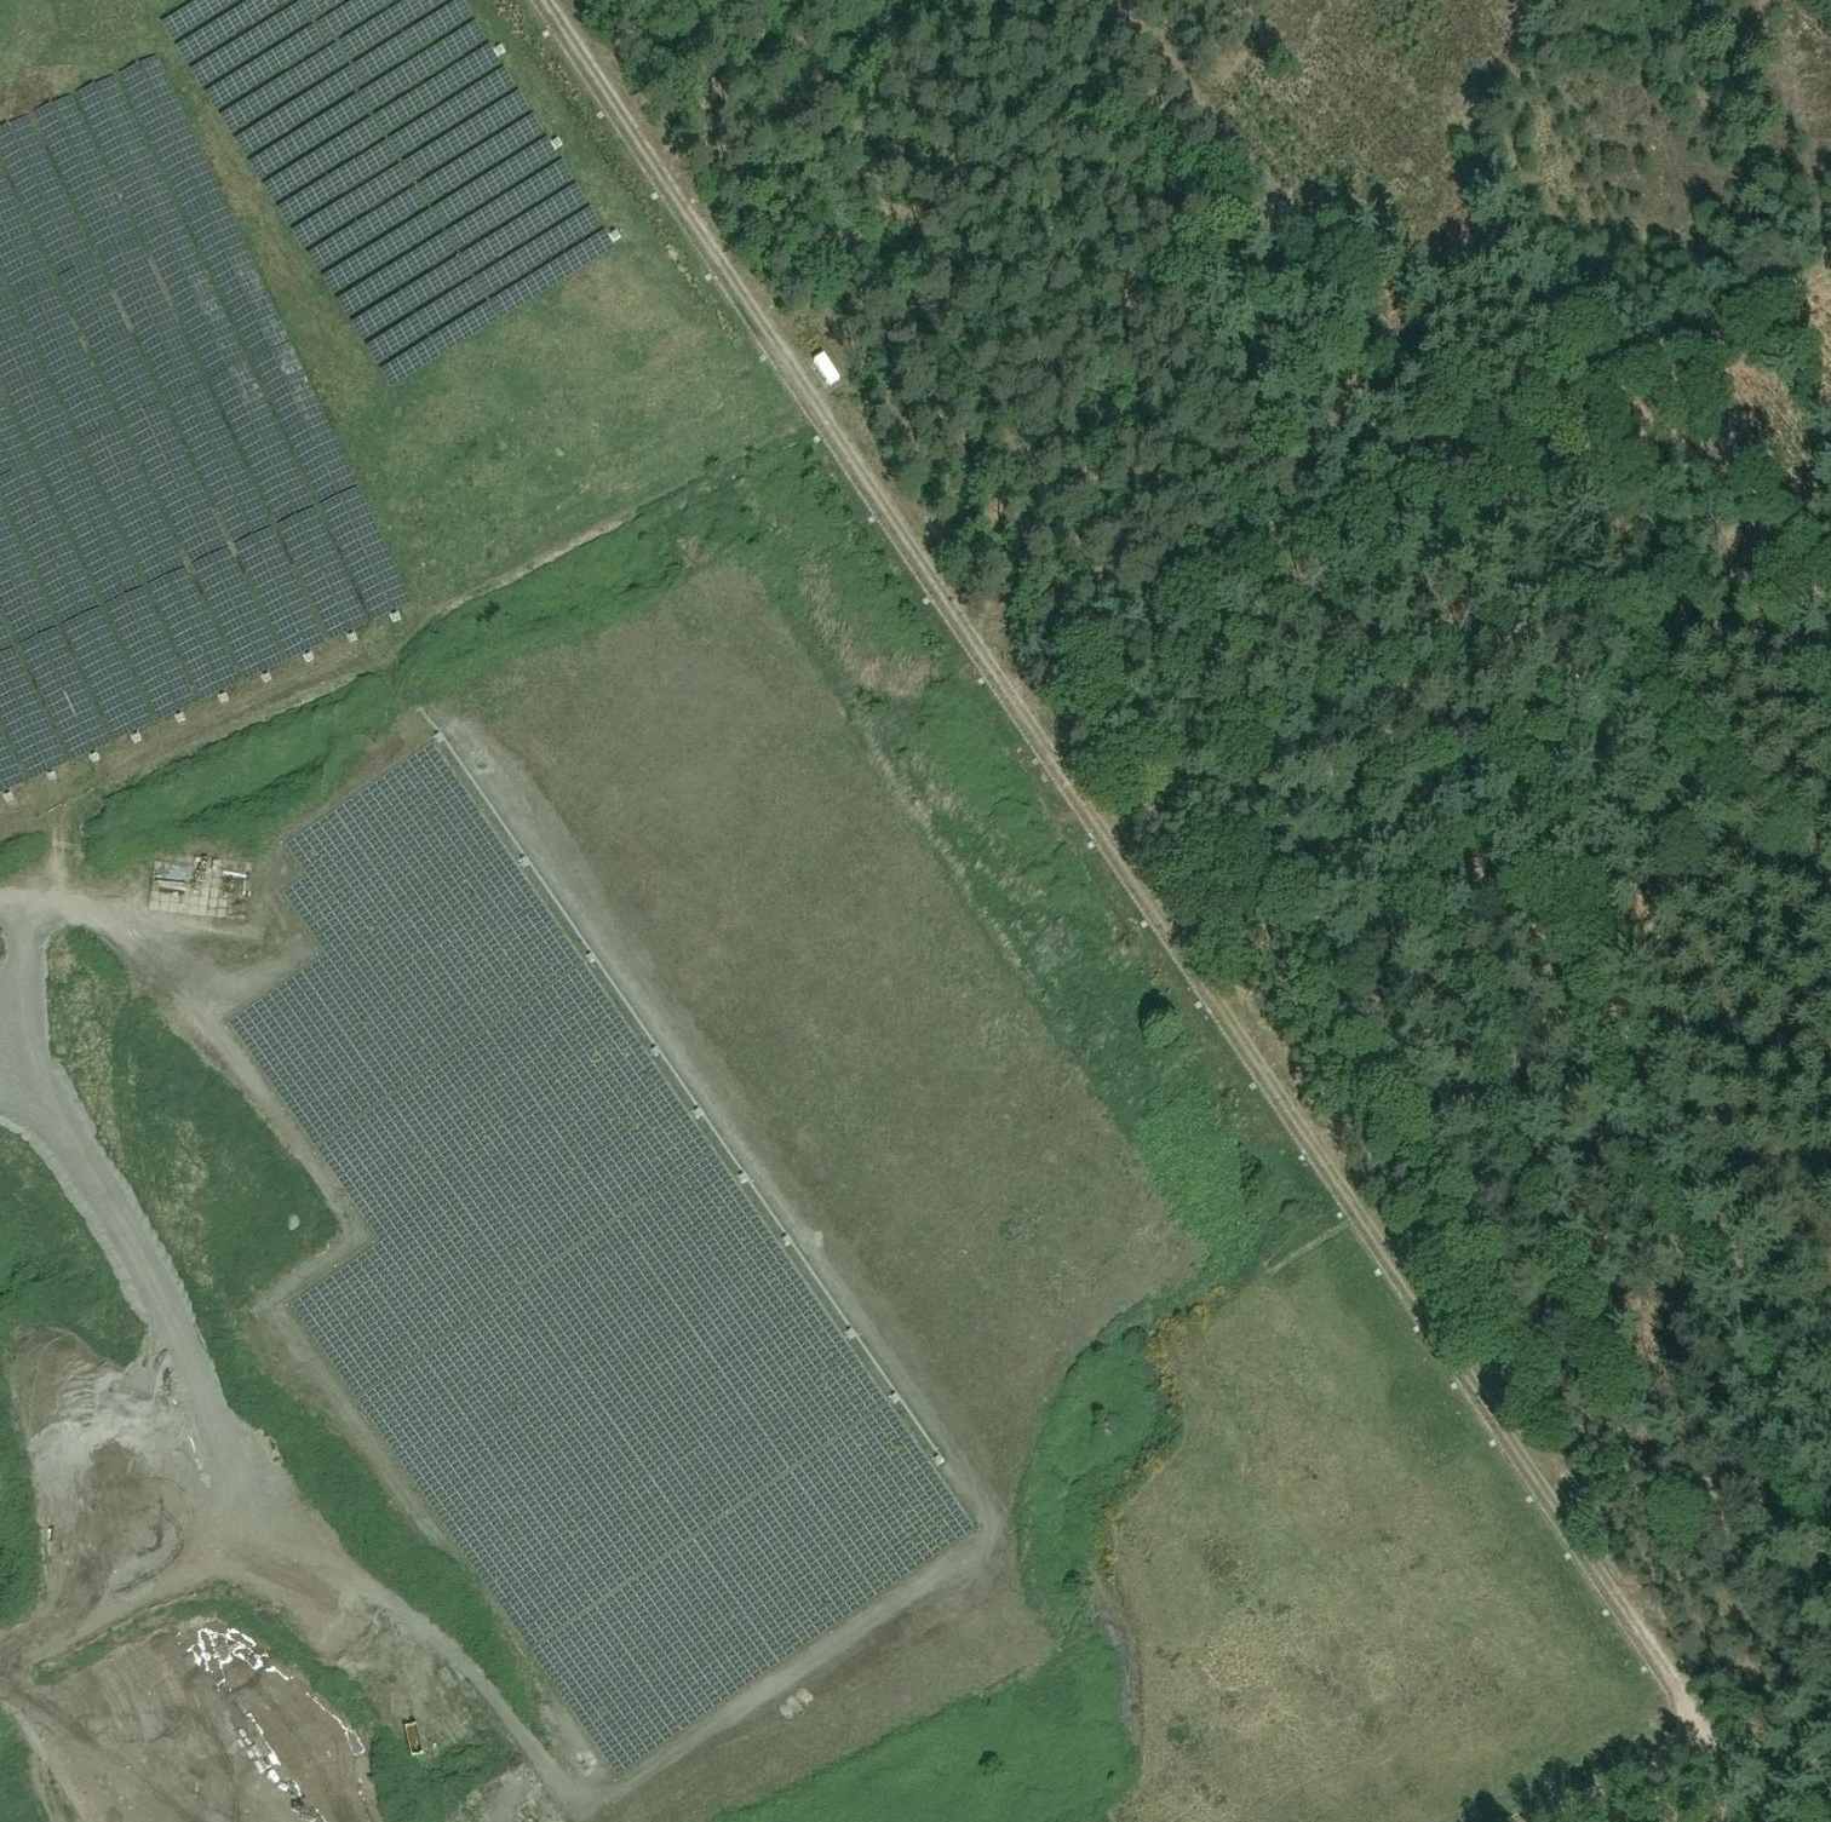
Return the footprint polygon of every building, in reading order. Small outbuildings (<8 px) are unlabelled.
[(823,355),(813,361),(830,385),(839,379),(823,355)]
